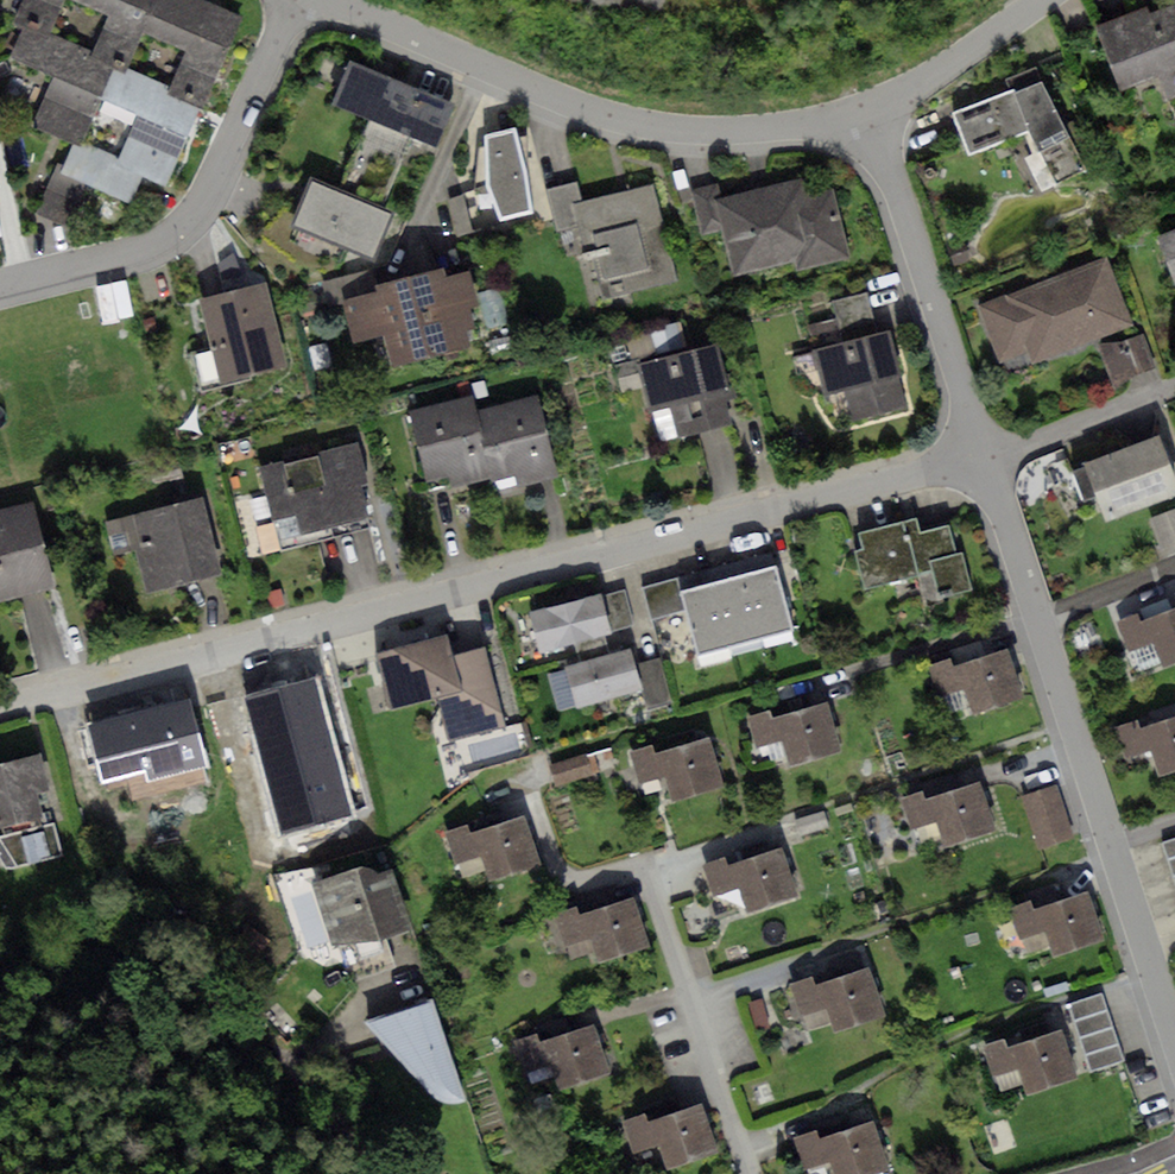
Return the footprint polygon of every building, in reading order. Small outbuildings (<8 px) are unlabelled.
[(12,20),(26,27),(50,38),(65,0),(20,0),(12,20)] [(109,15),(90,56),(116,68),(124,71),(141,32),(156,0),(75,0),(109,15)] [(141,32),(185,51),(167,90),(202,106),(242,19),(200,0),(156,0),(141,32)] [(1096,27),(1120,93),(1158,79),(1168,105),(1174,103),(1174,6),(1149,15),(1147,9),(1096,27)] [(50,38),(26,27),(12,57),(52,76),(30,122),(72,142),(80,145),(101,98),(116,68),(90,56),(50,38)] [(455,106),(350,61),(331,106),(367,122),(411,140),(435,151),(455,106)] [(116,68),(101,98),(140,115),(120,161),(80,145),(72,142),(61,167),(87,179),(133,198),(142,177),(167,187),(202,106),(167,90),(124,71),(116,68)] [(1010,92),(1042,81),(1036,68),(1005,78),(1010,92)] [(1010,92),(952,112),(970,156),(1028,131),(1055,182),(1085,167),(1042,81),(1010,92)] [(411,140),(367,122),(339,190),(382,208),(411,140)] [(517,128),(485,134),(484,145),(479,146),(474,190),(485,186),(502,221),(533,213),(517,128)] [(57,166),(36,213),(67,226),(87,179),(61,167),(57,166)] [(827,173),(718,200),(725,230),(736,274),(793,261),(795,271),(848,258),(827,173)] [(312,179),(293,223),(372,258),(391,214),(382,208),(339,190),(312,179)] [(725,230),(718,200),(714,182),(690,187),(700,235),(725,230)] [(586,224),(581,203),(577,183),(548,188),(557,230),(586,224)] [(652,186),(581,203),(586,224),(604,298),(675,281),(652,186)] [(477,197),(448,205),(456,237),(485,228),(477,197)] [(1154,239),(1174,291),(1174,230),(1154,239)] [(1106,255),(981,305),(1002,358),(1026,348),(1032,362),(1133,322),(1106,255)] [(375,295),(340,303),(350,344),(375,338),(382,369),(460,351),(456,332),(467,330),(461,307),(475,304),(467,271),(446,276),(444,266),(372,283),(375,295)] [(375,295),(372,283),(370,271),(322,282),(328,306),(340,303),(375,295)] [(264,284),(199,299),(211,351),(196,355),(204,390),(285,371),(264,284)] [(866,293),(832,301),(841,338),(875,329),(866,293)] [(153,315),(142,318),(146,331),(157,329),(153,315)] [(676,322),(650,328),(656,353),(682,347),(676,322)] [(887,333),(813,350),(824,394),(844,389),(851,419),(905,406),(887,333)] [(1144,337),(1103,349),(1113,384),(1154,372),(1144,337)] [(719,340),(638,362),(652,412),(668,408),(676,437),(731,422),(724,399),(735,396),(719,340)] [(633,360),(614,366),(622,393),(641,387),(633,360)] [(496,476),(480,412),(475,392),(408,408),(427,482),(450,476),(453,487),(496,476)] [(536,398),(480,412),(496,476),(497,480),(517,475),(520,487),(555,478),(536,398)] [(1083,463),(1105,521),(1174,495),(1174,474),(1160,434),(1083,463)] [(358,442),(261,466),(282,549),(371,526),(360,484),(368,482),(358,442)] [(201,497),(105,520),(113,554),(135,548),(145,592),(219,574),(201,497)] [(0,510),(0,599),(54,586),(33,501),(0,510)] [(1152,520),(1165,556),(1174,552),(1174,512),(1152,520)] [(916,517),(858,531),(862,548),(855,550),(864,590),(918,577),(924,602),(972,590),(962,551),(955,552),(948,525),(919,532),(916,517)] [(744,573),(761,637),(792,629),(775,565),(744,573)] [(761,637),(744,573),(714,581),(731,645),(761,637)] [(686,610),(681,590),(677,576),(642,586),(652,620),(686,610)] [(731,645),(714,581),(681,590),(686,610),(697,654),(731,645)] [(624,590),(602,596),(611,631),(633,625),(624,590)] [(601,592),(529,610),(539,651),(574,643),(606,634),(611,633),(611,631),(602,596),(601,592)] [(1117,627),(1128,656),(1152,646),(1161,667),(1174,661),(1174,611),(1150,620),(1148,614),(1117,627)] [(447,634),(375,653),(390,711),(437,699),(448,741),(504,727),(484,650),(453,658),(447,634)] [(606,634),(574,643),(579,661),(611,652),(606,634)] [(579,661),(564,665),(577,708),(643,689),(636,663),(631,646),(611,652),(579,661)] [(951,657),(929,665),(939,696),(964,687),(973,713),(1023,697),(1007,648),(954,665),(951,657)] [(659,657),(636,663),(643,689),(649,709),(672,702),(659,657)] [(314,678),(246,697),(283,834),(352,816),(314,678)] [(141,708),(87,721),(102,783),(148,772),(150,782),(185,774),(174,727),(168,702),(157,705),(156,699),(140,703),(141,708)] [(770,709),(745,716),(753,748),(781,741),(787,764),(839,751),(827,704),(772,718),(770,709)] [(1113,728),(1123,759),(1151,750),(1159,775),(1174,770),(1174,717),(1140,729),(1137,720),(1113,728)] [(194,722),(174,727),(185,774),(205,769),(194,722)] [(652,744),(630,749),(638,783),(667,776),(673,798),(719,787),(707,739),(654,752),(652,744)] [(585,754),(551,765),(557,785),(591,775),(585,754)] [(0,765),(0,824),(14,820),(41,814),(35,793),(46,791),(37,755),(0,765)] [(923,790),(901,797),(910,827),(937,818),(945,845),(994,830),(979,781),(926,798),(923,790)] [(1054,787),(1022,796),(1038,848),(1070,838),(1054,787)] [(824,810),(793,820),(798,837),(830,826),(824,810)] [(14,820),(19,833),(0,837),(0,856),(6,869),(63,855),(54,822),(43,825),(41,814),(14,820)] [(466,824),(444,832),(455,865),(482,856),(490,879),(540,861),(524,816),(469,835),(466,824)] [(1161,845),(1174,885),(1174,840),(1161,845)] [(723,855),(701,862),(713,896),(738,888),(746,912),(797,895),(781,848),(727,866),(723,855)] [(360,866),(311,881),(333,951),(338,950),(384,935),(409,927),(391,869),(379,872),(375,869),(360,866)] [(1029,901),(1006,909),(1017,941),(1044,932),(1052,956),(1104,939),(1088,891),(1032,910),(1029,901)] [(575,906),(552,914),(564,948),(590,939),(598,962),(648,945),(632,898),(578,916),(575,906)] [(394,966),(384,935),(338,950),(348,981),(394,966)] [(812,976),(790,983),(801,1018),(825,1010),(833,1034),(887,1017),(870,966),(815,985),(812,976)] [(1066,980),(1043,988),(1046,998),(1069,990),(1066,980)] [(1102,996),(1069,1006),(1091,1072),(1123,1062),(1102,996)] [(761,998),(747,1003),(757,1032),(771,1028),(761,998)] [(430,999),(363,1021),(433,1096),(448,1104),(466,1101),(430,999)] [(537,1033),(509,1041),(519,1074),(548,1065),(555,1086),(607,1070),(593,1025),(540,1042),(537,1033)] [(1005,1037),(983,1043),(993,1075),(1018,1067),(1026,1093),(1076,1077),(1061,1029),(1008,1046),(1005,1037)] [(645,1113),(621,1121),(632,1153),(655,1145),(665,1171),(717,1153),(699,1105),(648,1123),(645,1113)] [(793,1138),(804,1170),(828,1162),(832,1173),(880,1173),(889,1171),(873,1122),(818,1140),(815,1131),(793,1138)]
